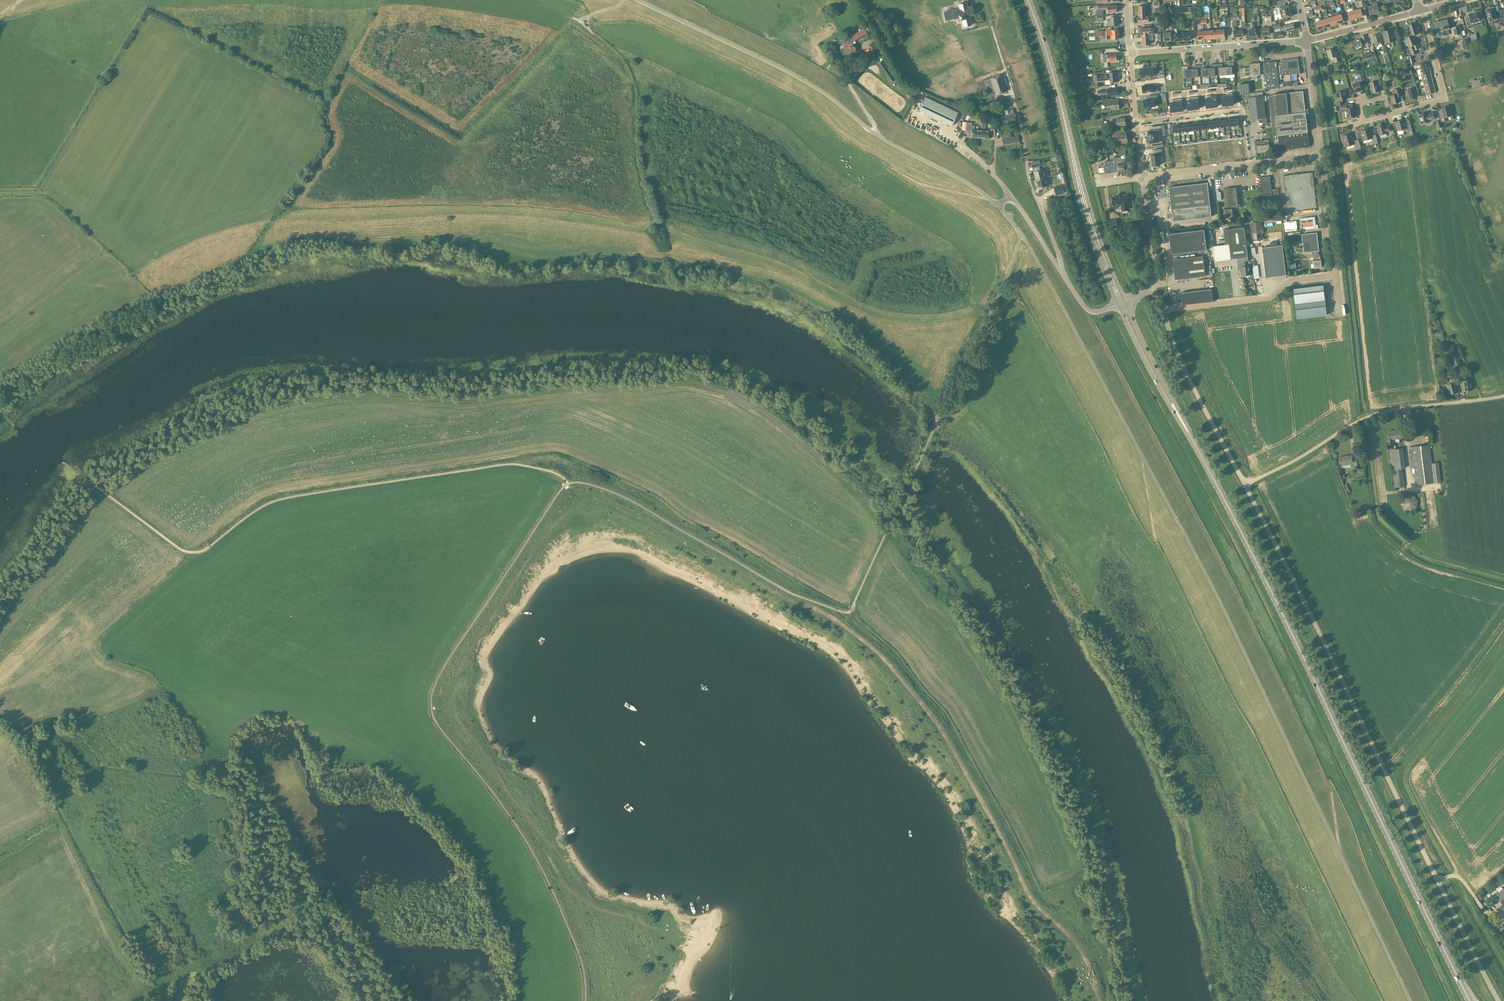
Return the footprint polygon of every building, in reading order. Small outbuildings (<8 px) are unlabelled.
[(959,20),(962,19),(963,26),(971,25),(969,15),(974,14),(972,6),(968,6),(967,2),(958,4),(959,9),(944,12),(946,20),(959,18),(959,20)] [(1280,13),(1290,11),(1289,5),(1285,6),(1284,3),(1278,4),(1276,5),(1276,8),(1279,7),(1280,13)] [(1377,4),(1377,3),(1373,4),(1373,5),(1368,7),(1370,13),(1373,13),(1373,14),(1379,12),(1377,4)] [(1493,7),(1486,9),(1489,21),(1496,19),(1496,20),(1503,18),(1501,12),(1497,13),(1497,14),(1495,14),(1493,7)] [(1354,10),(1356,17),(1359,16),(1359,17),(1363,16),(1360,8),(1354,10)] [(1353,18),(1356,17),(1354,10),(1348,12),(1350,20),(1354,19),(1353,18)] [(1480,10),(1476,12),(1476,11),(1472,12),(1468,14),(1470,18),(1466,19),(1468,28),(1472,27),(1471,22),(1482,19),(1480,10)] [(1290,11),(1280,13),(1282,18),(1279,19),(1279,22),(1288,20),(1288,17),(1292,16),(1290,11)] [(1335,16),(1337,23),(1339,22),(1340,23),(1344,22),(1341,14),(1335,16)] [(1266,16),(1267,27),(1262,28),(1262,35),(1270,34),(1269,27),(1272,27),(1271,16),(1266,16)] [(1334,23),(1337,23),(1335,16),(1328,18),(1331,26),(1335,25),(1334,23)] [(1331,26),(1328,18),(1322,20),(1324,26),(1327,25),(1327,27),(1331,26)] [(1447,19),(1434,23),(1437,35),(1444,33),(1443,30),(1447,29),(1449,29),(1447,19)] [(1322,27),(1324,26),(1322,20),(1316,22),(1318,30),(1322,28),(1322,27)] [(1243,30),(1236,30),(1236,27),(1237,27),(1237,21),(1232,22),(1233,31),(1234,31),(1234,37),(1243,36),(1243,30)] [(1251,23),(1251,29),(1248,29),(1249,35),(1256,35),(1256,29),(1255,29),(1255,23),(1251,23)] [(1413,34),(1414,37),(1421,35),(1420,31),(1417,32),(1414,23),(1412,24),(1411,23),(1410,23),(1410,24),(1409,25),(1412,35),(1413,34)] [(1459,26),(1452,28),(1454,36),(1461,34),(1459,26)] [(847,39),(849,43),(851,47),(854,46),(852,43),(868,34),(865,29),(847,39)] [(1104,34),(1106,33),(1106,40),(1119,39),(1118,29),(1106,30),(1106,31),(1104,31),(1104,30),(1100,30),(1100,36),(1104,36),(1104,34)] [(1390,44),(1389,42),(1391,41),(1392,46),(1396,45),(1392,29),(1382,31),(1385,43),(1386,42),(1386,45),(1390,44)] [(1164,41),(1171,40),(1171,32),(1163,33),(1164,41)] [(1177,41),(1191,40),(1190,32),(1177,33),(1177,41)] [(1379,33),(1372,35),(1375,46),(1382,44),(1379,33)] [(1150,45),(1149,34),(1141,34),(1142,39),(1143,39),(1143,45),(1150,45)] [(1360,39),(1353,41),(1354,44),(1353,44),(1354,49),(1355,49),(1365,46),(1364,44),(1368,42),(1365,34),(1361,36),(1362,39),(1361,40),(1360,39)] [(1413,34),(1412,35),(1405,38),(1412,55),(1417,53),(1416,49),(1419,48),(1417,43),(1414,37),(1413,34)] [(1462,40),(1464,50),(1470,49),(1467,38),(1462,40)] [(868,45),(872,52),(879,48),(875,41),(868,45)] [(856,50),(854,46),(851,47),(849,43),(844,45),(849,54),(856,50)] [(1336,52),(1334,48),(1327,50),(1330,58),(1334,57),(1336,62),(1340,61),(1337,51),(1336,52)] [(1106,54),(1103,54),(1103,60),(1103,62),(1108,61),(1117,61),(1116,54),(1108,54),(1107,54),(1106,54)] [(1300,73),(1298,58),(1281,60),(1282,68),(1289,67),(1289,72),(1291,72),(1292,74),(1300,73)] [(891,82),(895,79),(882,61),(878,64),(891,82)] [(1277,63),(1276,61),(1263,63),(1267,89),(1272,89),(1280,88),(1279,84),(1278,74),(1281,74),(1280,62),(1277,63)] [(1226,75),(1225,67),(1223,67),(1222,63),(1216,64),(1217,75),(1226,75)] [(1226,75),(1226,78),(1235,77),(1234,63),(1228,63),(1228,67),(1225,67),(1226,75)] [(1241,77),(1245,77),(1245,76),(1250,76),(1261,75),(1260,63),(1249,63),(1250,67),(1240,68),(1241,77)] [(1208,68),(1209,76),(1209,77),(1211,76),(1212,76),(1217,75),(1216,64),(1210,64),(1211,68),(1210,68),(1208,68)] [(1192,77),(1200,76),(1199,65),(1193,65),(1194,69),(1191,69),(1192,77)] [(1209,76),(1208,68),(1205,68),(1205,65),(1199,65),(1200,76),(1209,76)] [(1420,68),(1421,75),(1430,72),(1431,71),(1430,69),(1429,69),(1429,65),(1419,68),(1420,68)] [(1192,77),(1191,69),(1188,69),(1188,66),(1182,66),(1183,78),(1185,78),(1186,78),(1186,79),(1186,81),(1187,81),(1188,81),(1192,81),(1192,77)] [(1152,67),(1140,69),(1141,78),(1153,76),(1153,74),(1152,67)] [(1110,72),(1110,75),(1100,76),(1100,73),(1094,73),(1094,82),(1110,81),(1110,82),(1117,81),(1116,72),(1110,72)] [(1423,81),(1432,79),(1430,72),(1421,75),(1422,79),(1419,80),(1420,82),(1423,81)] [(980,100),(1007,91),(1001,74),(984,80),(988,92),(978,95),(980,100)] [(1372,77),(1374,81),(1370,82),(1372,92),(1379,90),(1378,84),(1381,84),(1378,75),(1372,77)] [(1355,92),(1362,90),(1361,87),(1364,86),(1361,78),(1355,80),(1356,83),(1352,84),(1355,92)] [(1425,87),(1434,85),(1432,79),(1423,81),(1424,85),(1421,86),(1422,88),(1425,87)] [(1475,81),(1474,79),(1471,80),(1473,87),(1481,85),(1480,80),(1475,81)] [(1248,97),(1263,96),(1263,95),(1263,92),(1250,93),(1249,83),(1239,84),(1240,94),(1240,98),(1245,97),(1245,98),(1248,97)] [(1416,97),(1415,95),(1419,94),(1416,83),(1408,85),(1409,89),(1406,90),(1408,96),(1409,96),(1410,99),(1416,97)] [(1154,92),(1154,85),(1142,86),(1143,93),(1154,92)] [(1425,87),(1426,92),(1422,93),(1422,96),(1427,95),(1426,94),(1435,92),(1434,85),(1425,87)] [(1393,104),(1400,102),(1399,96),(1402,95),(1400,88),(1394,89),(1396,94),(1390,96),(1393,104)] [(1338,105),(1344,104),(1343,100),(1346,99),(1345,95),(1346,95),(1345,90),(1336,93),(1339,101),(1336,102),(1338,105)] [(1310,147),(1308,131),(1306,112),(1303,91),(1286,93),(1273,94),(1273,95),(1269,96),(1273,132),(1269,133),(1270,135),(1273,135),(1275,149),(1279,148),(1280,151),(1310,147)] [(1155,99),(1157,99),(1157,95),(1151,96),(1151,99),(1148,100),(1144,100),(1145,107),(1148,106),(1148,107),(1152,107),(1152,106),(1155,105),(1155,99)] [(958,112),(948,107),(925,96),(918,110),(952,126),(958,112)] [(1263,96),(1248,97),(1251,119),(1266,117),(1263,96)] [(1106,106),(1111,106),(1111,109),(1119,108),(1119,100),(1110,101),(1107,102),(1107,99),(1103,100),(1103,105),(1106,105),(1106,106)] [(1348,108),(1347,104),(1340,105),(1341,109),(1346,109),(1347,118),(1355,117),(1355,113),(1354,107),(1348,108)] [(1442,121),(1448,120),(1447,116),(1451,115),(1448,106),(1441,108),(1442,110),(1439,111),(1442,121)] [(1014,114),(1014,113),(1013,109),(1007,111),(1005,111),(1006,115),(1001,116),(1003,125),(1010,124),(1010,125),(1013,125),(1012,123),(1017,122),(1015,113),(1014,114)] [(1435,118),(1433,113),(1433,112),(1427,114),(1427,112),(1419,114),(1421,124),(1429,122),(1429,120),(1435,118)] [(1404,121),(1403,119),(1396,121),(1397,126),(1396,126),(1397,131),(1403,129),(1403,131),(1408,130),(1410,138),(1414,137),(1412,130),(1409,120),(1404,121)] [(983,130),(982,130),(975,129),(975,125),(972,125),(972,123),(967,122),(966,130),(972,131),(972,137),(983,138),(983,130)] [(1385,126),(1384,124),(1377,126),(1380,135),(1386,133),(1386,132),(1392,130),(1390,125),(1385,126)] [(1148,137),(1161,135),(1160,126),(1153,127),(1154,130),(1150,131),(1148,131),(1148,133),(1147,133),(1148,137)] [(983,130),(983,138),(989,138),(993,138),(994,137),(995,131),(994,131),(994,130),(992,129),(991,128),(991,130),(991,131),(988,130),(983,130)] [(1363,140),(1372,138),(1373,144),(1378,143),(1375,134),(1372,135),(1370,128),(1361,131),(1363,140)] [(1122,134),(1121,131),(1111,133),(1112,139),(1117,138),(1118,144),(1120,143),(1123,142),(1124,143),(1127,142),(1126,134),(1122,134)] [(1345,146),(1354,144),(1356,150),(1361,148),(1358,139),(1353,140),(1351,133),(1342,136),(1345,146)] [(1163,145),(1161,135),(1148,137),(1148,141),(1149,141),(1149,143),(1151,143),(1155,142),(1156,146),(1163,145)] [(1269,139),(1261,140),(1263,152),(1270,151),(1269,139)] [(1263,152),(1261,140),(1255,141),(1256,149),(1257,149),(1258,153),(1263,152)] [(1154,154),(1151,155),(1153,166),(1160,165),(1159,156),(1162,156),(1161,148),(1153,149),(1154,154)] [(1117,160),(1117,158),(1113,158),(1114,160),(1105,161),(1106,165),(1104,166),(1105,173),(1116,172),(1116,171),(1118,171),(1119,172),(1126,171),(1125,162),(1125,159),(1117,160)] [(1036,180),(1046,178),(1046,177),(1048,176),(1047,169),(1044,170),(1034,172),(1036,180)] [(1313,172),(1283,176),(1288,215),(1318,212),(1313,172)] [(1271,189),(1270,176),(1260,177),(1263,202),(1273,201),(1272,197),(1277,197),(1277,201),(1279,200),(1278,188),(1271,189)] [(1048,186),(1046,178),(1036,180),(1038,188),(1048,186)] [(1173,221),(1212,216),(1208,183),(1169,187),(1173,221)] [(1064,193),(1063,187),(1062,185),(1054,187),(1055,189),(1056,195),(1064,193)] [(1241,204),(1238,205),(1236,187),(1224,189),(1226,206),(1227,206),(1227,209),(1224,209),(1225,218),(1229,218),(1229,216),(1233,216),(1232,208),(1241,207),(1241,204)] [(1113,206),(1121,204),(1122,210),(1128,209),(1127,204),(1128,203),(1127,194),(1112,197),(1113,206)] [(1117,219),(1107,220),(1109,228),(1118,227),(1117,219)] [(1253,240),(1259,239),(1258,237),(1262,236),(1261,222),(1251,223),(1253,240)] [(1229,244),(1231,259),(1237,258),(1238,270),(1242,269),(1243,276),(1250,275),(1249,266),(1245,266),(1245,261),(1249,261),(1245,226),(1224,229),(1225,244),(1229,244)] [(1172,254),(1207,250),(1204,229),(1169,233),(1172,254)] [(1319,255),(1319,251),(1317,232),(1302,234),(1304,252),(1312,251),(1313,260),(1314,268),(1322,267),(1321,259),(1320,254),(1319,255)] [(1266,278),(1286,275),(1282,245),(1262,248),(1266,278)] [(1176,279),(1206,276),(1204,255),(1173,259),(1176,279)] [(1252,260),(1255,278),(1260,277),(1257,259),(1252,260)] [(1297,318),(1327,315),(1323,285),(1294,288),(1297,318)] [(1183,304),(1213,301),(1212,289),(1181,292),(1183,304)] [(1457,354),(1451,356),(1457,372),(1462,370),(1457,354)] [(1464,391),(1473,389),(1471,379),(1463,380),(1464,391)] [(1449,394),(1457,392),(1455,382),(1447,385),(1449,394)] [(1389,448),(1390,448),(1395,487),(1404,486),(1402,468),(1405,468),(1403,448),(1394,448),(1392,439),(1402,438),(1402,429),(1388,431),(1389,439),(1388,439),(1389,448)] [(1432,463),(1430,445),(1430,444),(1410,446),(1411,450),(1412,450),(1413,452),(1410,452),(1411,467),(1414,467),(1417,485),(1441,482),(1439,462),(1432,463)] [(1352,458),(1352,455),(1346,456),(1339,457),(1340,465),(1352,464),(1352,465),(1357,465),(1356,458),(1352,458)] [(1415,495),(1408,493),(1403,497),(1401,503),(1404,509),(1411,511),(1417,507),(1418,500),(1415,495)] [(1496,895),(1503,904),(1503,888),(1496,895)]
